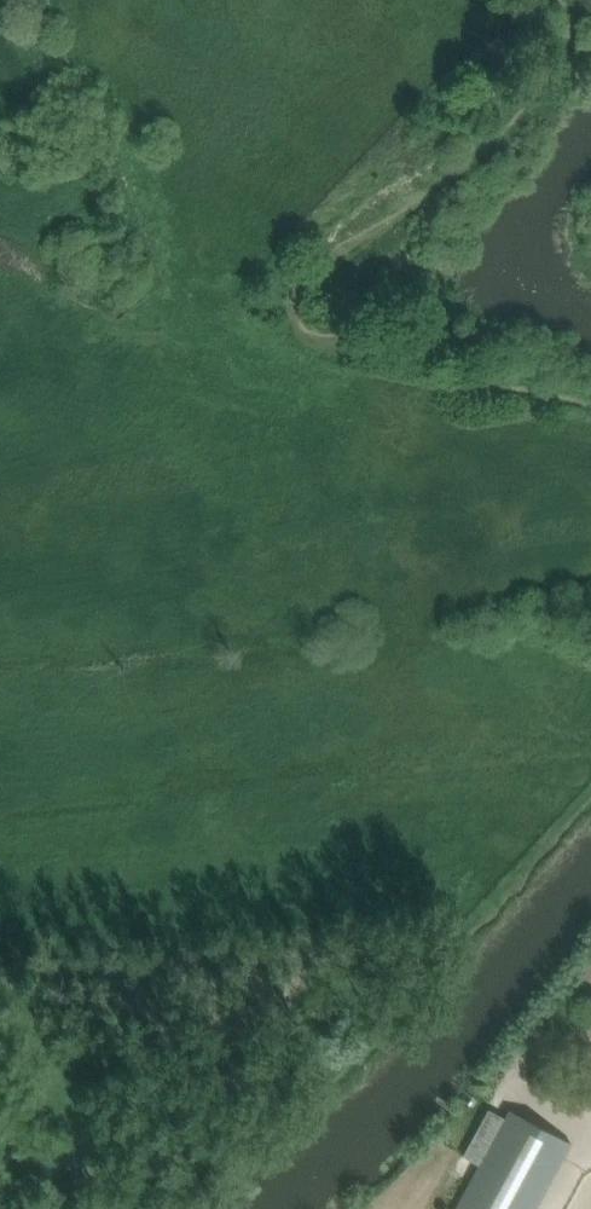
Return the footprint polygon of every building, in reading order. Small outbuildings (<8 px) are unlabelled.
[(488,1109),(463,1156),(479,1165),(456,1208),(527,1208),(554,1160),(560,1163),(571,1143),(509,1110),(505,1118),(488,1109)]
